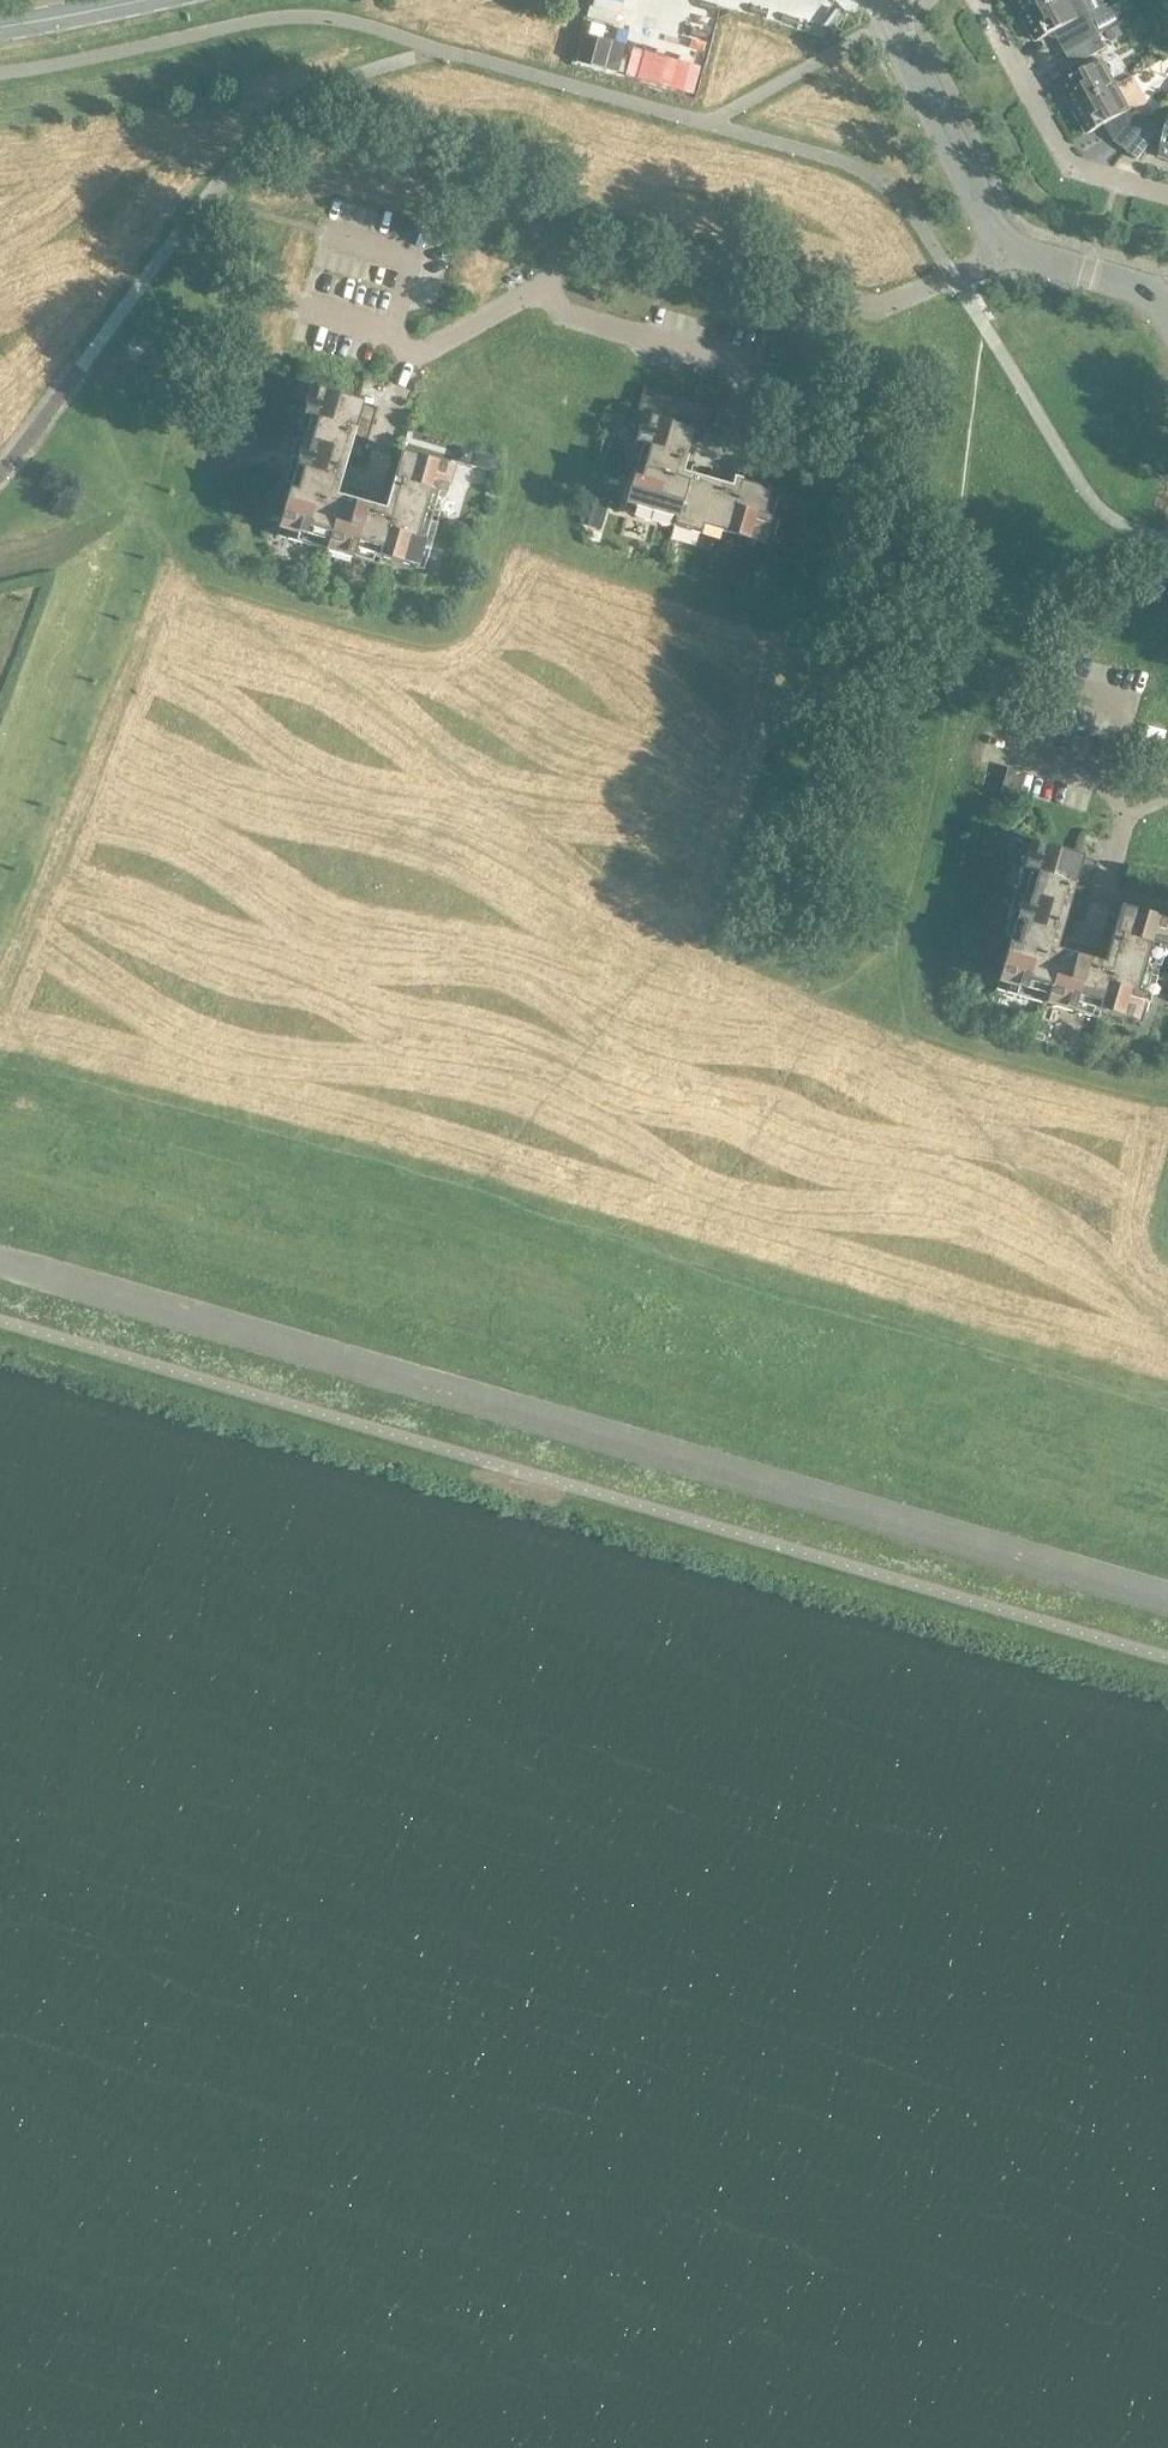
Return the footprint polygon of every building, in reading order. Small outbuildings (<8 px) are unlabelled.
[(1023,16),(1053,0),(1014,0),(1023,16)] [(1070,0),(1053,0),(1023,16),(1037,42),(1054,32),(1066,53),(1099,35),(1092,20),(1084,25),(1070,0)] [(1119,24),(1106,31),(1111,40),(1124,33),(1119,24)] [(1099,35),(1066,53),(1074,67),(1099,53),(1107,49),(1099,35)] [(1074,109),(1117,85),(1104,60),(1060,84),(1074,109)] [(1133,115),(1117,85),(1074,109),(1088,134),(1105,125),(1114,141),(1126,150),(1150,120),(1138,110),(1133,115)] [(1150,120),(1126,150),(1138,160),(1162,130),(1150,120)] [(283,437),(297,441),(290,467),(297,469),(278,536),(379,565),(381,558),(424,571),(453,469),(402,454),(385,511),(367,506),(370,497),(346,490),(343,500),(336,498),(348,456),(363,460),(378,408),(298,385),(283,437)] [(644,417),(696,431),(709,435),(717,408),(645,388),(637,415),(644,417)] [(696,431),(644,417),(629,467),(636,469),(624,511),(726,540),(728,534),(771,546),(786,494),(741,481),(742,479),(735,477),(732,486),(707,479),(708,474),(706,469),(693,466),(691,474),(684,472),(689,456),(696,431)] [(461,447),(458,461),(470,465),(474,451),(461,447)] [(264,466),(260,480),(274,484),(278,470),(264,466)] [(243,480),(240,491),(256,496),(260,484),(243,480)] [(591,511),(587,525),(602,529),(606,515),(591,511)] [(1024,772),(1008,768),(1000,794),(1017,799),(1018,794),(1024,772)] [(1002,890),(1015,894),(1060,907),(1067,909),(1081,913),(1096,860),(1017,837),(1002,890)] [(1015,894),(1008,919),(1015,921),(996,989),(1097,1018),(1099,1011),(1142,1023),(1167,933),(1167,920),(1120,906),(1104,963),(1086,958),(1089,949),(1064,942),(1062,951),(1055,949),(1067,909),(1060,907),(1015,894)]
